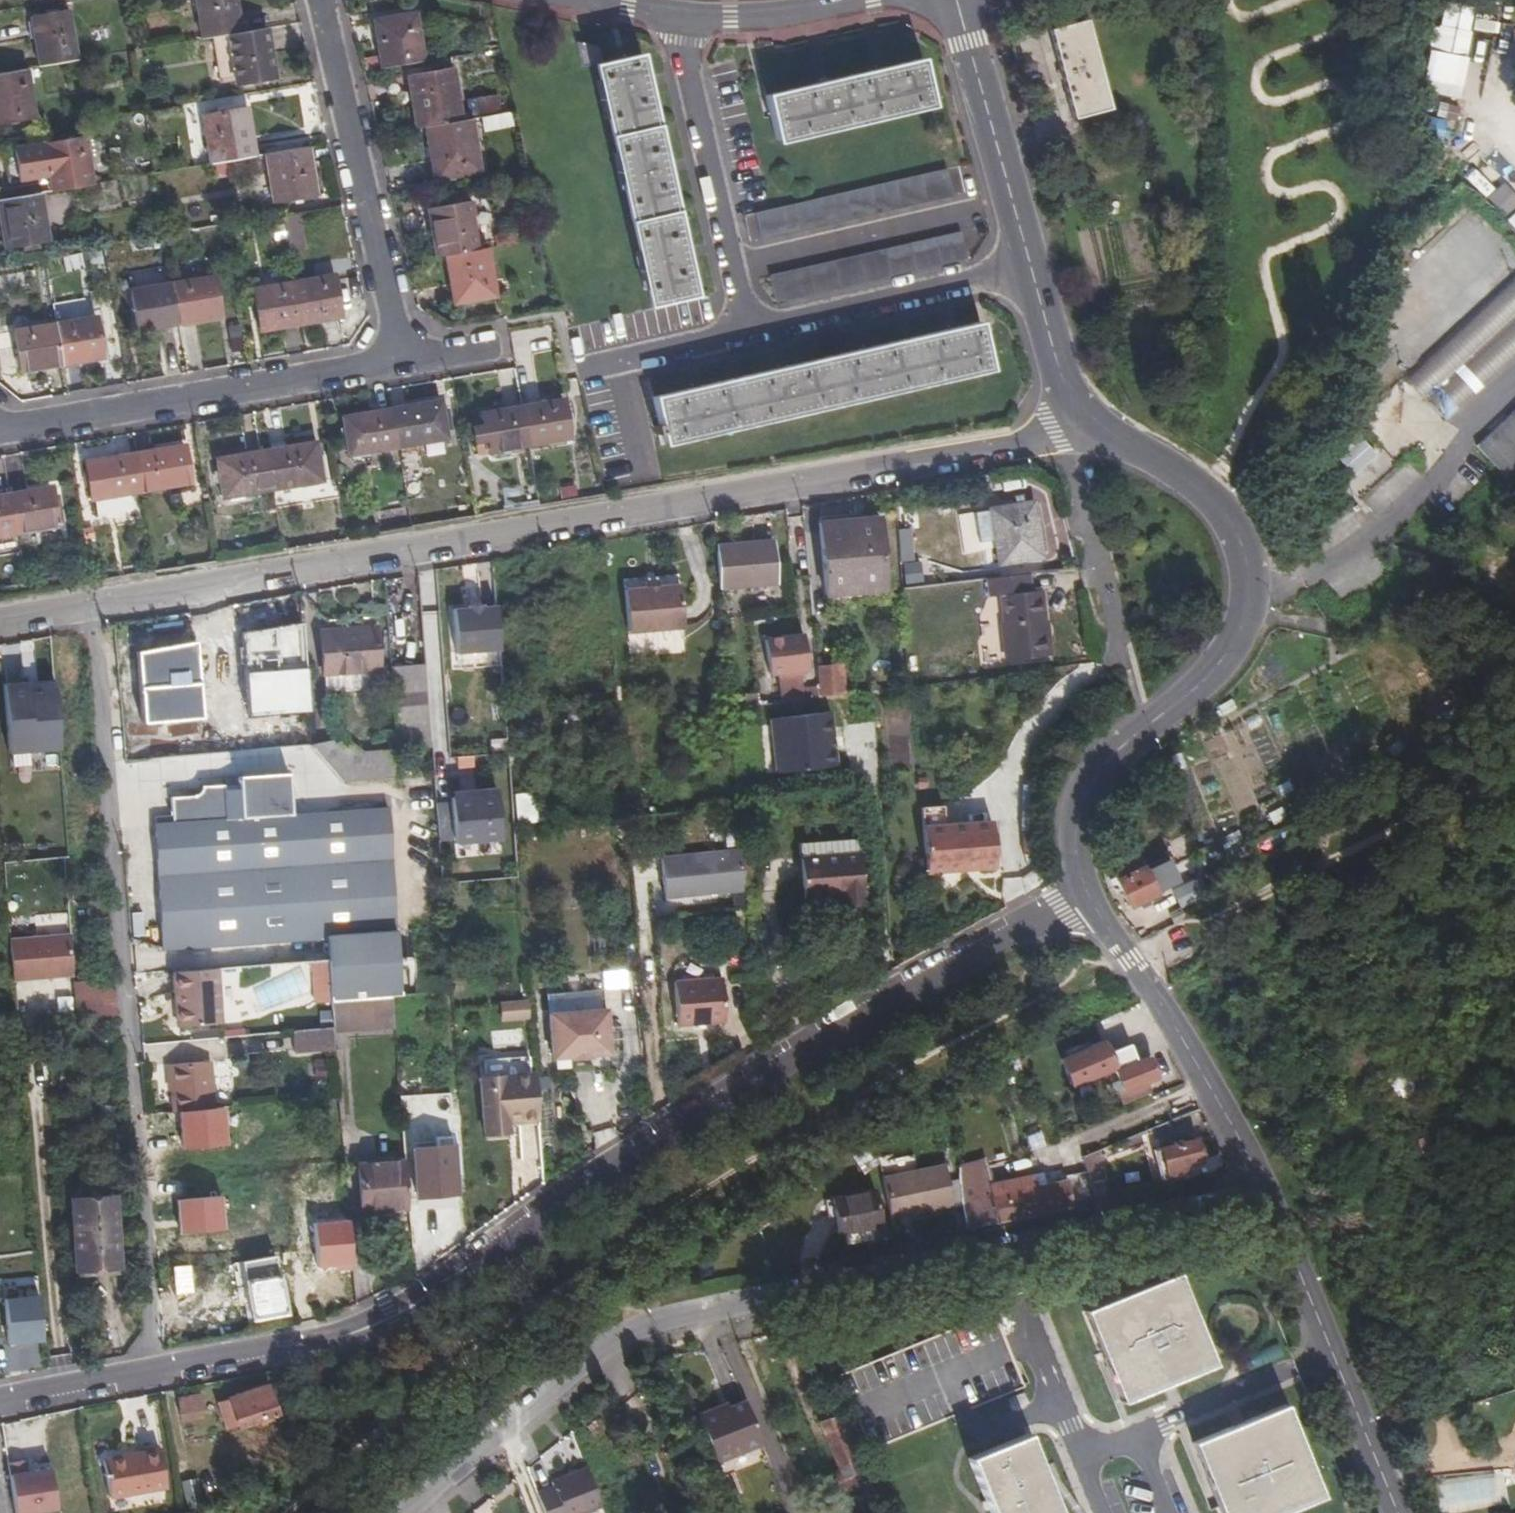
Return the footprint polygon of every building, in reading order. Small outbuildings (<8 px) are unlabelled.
[(198,37),(214,34),(236,30),(231,0),(192,0),(198,37)] [(29,17),(37,66),(74,60),(66,11),(29,17)] [(370,19),(378,67),(420,60),(412,12),(370,19)] [(1428,55),(1467,60),(1472,22),(1433,17),(1428,55)] [(223,79),(223,82),(259,75),(250,27),(236,30),(214,34),(198,37),(208,82),(223,79)] [(1088,33),(1055,42),(1076,129),(1110,121),(1088,33)] [(574,38),(579,64),(601,60),(594,44),(574,38)] [(642,55),(588,66),(641,313),(695,301),(642,55)] [(825,81),(763,95),(774,140),(930,104),(919,59),(888,66),(825,81)] [(406,75),(415,127),(425,125),(459,119),(450,68),(406,75)] [(0,73),(0,123),(33,118),(23,69),(0,73)] [(1423,78),(1420,93),(1458,99),(1461,84),(1423,78)] [(202,115),(209,163),(252,155),(245,108),(202,115)] [(459,119),(425,125),(433,175),(478,167),(470,118),(459,119)] [(49,191),(89,184),(80,136),(1,150),(6,182),(46,176),(49,191)] [(303,146),(262,154),(271,202),(312,194),(303,146)] [(1464,179),(1486,198),(1494,188),(1473,169),(1464,179)] [(949,197),(943,170),(752,214),(758,241),(949,197)] [(1488,196),(1501,216),(1514,206),(1514,197),(1506,184),(1488,196)] [(0,200),(0,230),(3,248),(45,241),(37,193),(0,200)] [(425,207),(432,255),(443,253),(474,248),(466,201),(425,207)] [(1505,221),(1514,232),(1514,212),(1505,221)] [(283,217),(288,252),(305,249),(300,214),(283,217)] [(964,259),(957,232),(767,276),(773,304),(964,259)] [(474,248),(443,253),(451,300),(493,293),(485,246),(474,248)] [(98,247),(60,257),(64,272),(102,263),(98,247)] [(1401,375),(1443,417),(1514,349),(1514,276),(1511,271),(1401,375)] [(291,281),(298,322),(339,315),(332,274),(291,281)] [(169,283),(176,323),(217,316),(210,276),(169,283)] [(298,322),(291,281),(253,288),(259,328),(298,322)] [(176,323),(169,283),(130,290),(136,329),(176,323)] [(52,323),(59,363),(99,357),(92,316),(52,323)] [(59,363),(52,323),(13,329),(20,370),(59,363)] [(703,386),(651,398),(660,442),(987,367),(977,323),(878,346),(792,366),(703,386)] [(545,331),(522,334),(524,349),(548,346),(545,331)] [(387,407),(393,448),(442,439),(435,398),(387,407)] [(560,400),(520,407),(527,446),(566,439),(560,400)] [(393,448),(387,407),(337,417),(343,457),(393,448)] [(485,454),(527,446),(520,407),(479,415),(480,427),(470,429),(472,443),(482,441),(485,454)] [(1506,473),(1514,465),(1514,410),(1479,443),(1506,473)] [(1334,459),(1352,479),(1376,456),(1358,437),(1334,459)] [(263,452),(269,490),(319,481),(312,443),(263,452)] [(130,454),(138,493),(187,485),(180,445),(130,454)] [(269,490),(263,452),(214,461),(221,499),(269,490)] [(138,493),(130,454),(83,463),(89,501),(138,493)] [(47,490),(6,497),(12,535),(53,528),(47,490)] [(12,535),(6,497),(0,498),(0,537),(12,535)] [(1030,504),(992,510),(999,565),(1038,558),(1030,504)] [(876,519),(816,524),(823,597),(883,591),(876,519)] [(914,527),(898,527),(899,559),(915,558),(914,527)] [(716,553),(719,589),(775,585),(772,542),(741,544),(741,550),(716,553)] [(741,550),(741,544),(716,546),(716,553),(741,550)] [(903,561),(903,583),(921,583),(921,560),(903,561)] [(1030,575),(990,579),(993,599),(1004,598),(1016,661),(1056,654),(1044,591),(1034,592),(1030,575)] [(657,589),(620,591),(622,635),(659,632),(657,589)] [(448,603),(450,651),(475,650),(475,664),(498,664),(496,601),(448,603)] [(374,627),(321,631),(324,684),(377,680),(374,627)] [(765,640),(769,678),(807,673),(803,635),(765,640)] [(821,670),(822,685),(845,683),(843,667),(821,670)] [(395,731),(428,730),(425,695),(423,670),(391,672),(395,731)] [(55,677),(2,678),(4,765),(30,765),(30,750),(57,750),(55,677)] [(846,693),(845,683),(822,685),(823,696),(846,693)] [(781,692),(782,704),(818,699),(817,688),(781,692)] [(166,706),(143,707),(147,768),(177,766),(175,720),(167,720),(166,706)] [(771,771),(835,768),(832,709),(768,711),(771,771)] [(1221,734),(1209,738),(1217,764),(1230,760),(1221,734)] [(325,778),(395,779),(396,745),(326,744),(325,778)] [(325,939),(315,814),(288,816),(285,775),(235,780),(236,794),(200,797),(201,806),(168,809),(170,826),(152,828),(163,953),(325,939)] [(444,843),(500,837),(494,781),(438,787),(444,843)] [(534,821),(533,791),(514,792),(515,821),(534,821)] [(315,814),(325,939),(327,939),(331,1003),(387,997),(401,996),(384,807),(315,814)] [(921,812),(922,831),(942,830),(940,810),(921,812)] [(925,876),(961,874),(961,869),(979,868),(979,873),(995,872),(994,827),(942,830),(922,831),(925,876)] [(797,849),(799,863),(859,858),(858,845),(797,849)] [(739,894),(738,849),(660,851),(661,896),(739,894)] [(839,900),(839,906),(840,911),(863,909),(859,858),(799,863),(801,902),(839,900)] [(1139,858),(1111,870),(1127,905),(1155,893),(1139,858)] [(1189,872),(1179,876),(1183,885),(1193,880),(1189,872)] [(801,909),(839,906),(839,900),(801,902),(801,909)] [(69,933),(7,935),(8,980),(70,978),(69,933)] [(218,967),(174,970),(175,994),(179,994),(181,1024),(221,1021),(218,967)] [(73,979),(74,1020),(113,1019),(113,978),(73,979)] [(720,981),(673,985),(677,1029),(724,1025),(720,981)] [(332,1029),(332,1034),(390,1028),(387,997),(331,1003),(330,1003),(332,1029)] [(498,998),(498,1019),(527,1019),(527,998),(498,998)] [(547,1017),(551,1062),(570,1061),(570,1063),(590,1061),(590,1059),(609,1058),(604,1013),(547,1017)] [(332,1034),(332,1029),(290,1032),(292,1053),(333,1051),(332,1034)] [(1125,1052),(1099,1065),(1106,1079),(1101,1081),(1105,1091),(1101,1094),(1103,1098),(1108,1096),(1115,1107),(1130,1099),(1127,1093),(1144,1084),(1134,1066),(1132,1066),(1125,1052)] [(526,1059),(482,1062),(483,1080),(528,1077),(526,1059)] [(170,1064),(174,1112),(215,1109),(210,1061),(170,1064)] [(536,1123),(532,1077),(478,1081),(482,1136),(507,1134),(507,1130),(506,1124),(536,1123)] [(507,1134),(482,1136),(483,1144),(508,1142),(507,1134)] [(442,1147),(441,1138),(431,1138),(431,1148),(412,1150),(415,1198),(453,1194),(448,1147),(442,1147)] [(1155,1159),(1159,1169),(1166,1185),(1188,1175),(1185,1168),(1202,1162),(1192,1141),(1159,1156),(1155,1159)] [(1106,1180),(1094,1151),(1077,1158),(1083,1171),(1089,1187),(1106,1180)] [(961,1159),(964,1201),(969,1228),(1094,1201),(1089,1187),(1083,1171),(1069,1176),(1069,1180),(996,1195),(987,1154),(961,1159)] [(405,1207),(401,1158),(397,1158),(397,1165),(355,1169),(360,1212),(405,1207)] [(1036,1163),(991,1172),(996,1195),(1040,1186),(1036,1163)] [(948,1169),(883,1180),(892,1221),(956,1211),(948,1169)] [(875,1194),(836,1204),(843,1238),(883,1230),(875,1194)] [(111,1197),(71,1199),(76,1269),(116,1267),(111,1197)] [(333,1217),(295,1221),(300,1268),(318,1267),(319,1280),(340,1279),(333,1217)] [(188,1292),(186,1266),(171,1267),(172,1293),(188,1292)] [(0,1277),(0,1279),(2,1342),(40,1341),(38,1275),(0,1277)] [(1169,1275),(1076,1314),(1113,1405),(1206,1367),(1169,1275)] [(276,1276),(243,1282),(250,1321),(283,1315),(276,1276)] [(1016,1388),(985,1314),(871,1365),(901,1437),(962,1411),(1016,1388)] [(262,1383),(218,1400),(228,1428),(273,1410),(262,1383)] [(201,1395),(176,1394),(175,1419),(200,1420),(201,1395)] [(745,1404),(732,1409),(730,1410),(747,1454),(762,1448),(745,1404)] [(1186,1444),(1214,1512),(1281,1512),(1317,1498),(1277,1406),(1186,1444)] [(718,1466),(747,1454),(730,1410),(724,1412),(723,1409),(699,1418),(718,1466)] [(819,1425),(837,1466),(856,1460),(840,1418),(819,1425)] [(960,1462),(981,1512),(1050,1512),(1019,1437),(960,1462)] [(155,1454),(97,1465),(103,1503),(161,1492),(155,1454)] [(876,1500),(859,1458),(856,1460),(837,1466),(826,1470),(843,1512),(845,1512),(876,1500)] [(6,1472),(13,1512),(33,1512),(57,1509),(49,1464),(6,1472)] [(588,1472),(555,1485),(557,1491),(540,1498),(547,1512),(593,1512),(603,1509),(588,1472)] [(1494,1480),(1440,1479),(1439,1504),(1493,1505),(1494,1480)] [(922,1512),(939,1512),(936,1504),(921,1510),(922,1512)]
